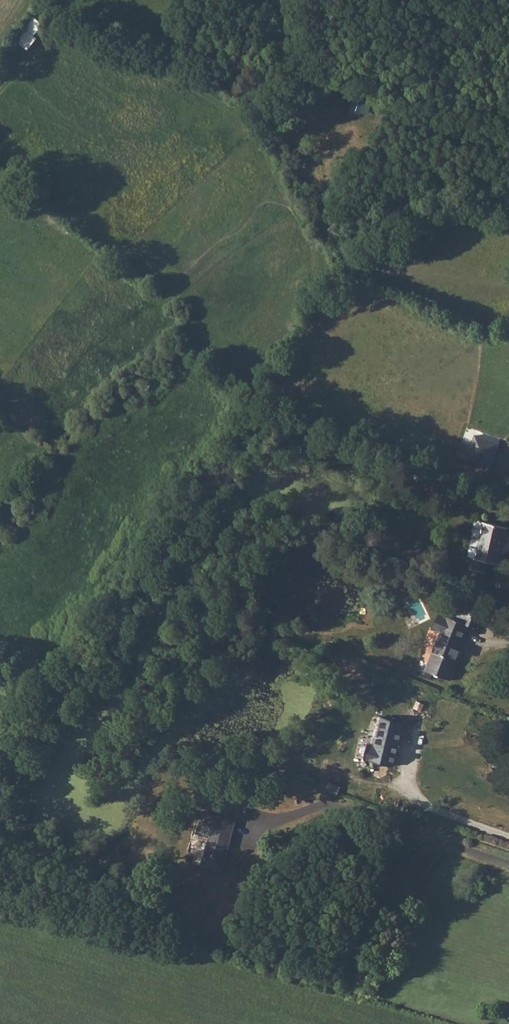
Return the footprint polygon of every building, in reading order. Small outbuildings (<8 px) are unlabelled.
[(368,116),(373,103),(356,96),(350,109),(368,116)] [(501,438),(465,429),(459,457),(494,466),(501,438)] [(491,526),(484,558),(481,558),(478,573),(493,574),(495,563),(507,564),(508,556),(508,529),(491,526)] [(481,616),(458,608),(454,618),(437,611),(430,630),(437,632),(430,652),(432,653),(425,674),(449,683),(458,662),(450,660),(454,647),(458,648),(466,627),(475,630),(481,616)] [(417,731),(396,723),(387,750),(381,748),(375,764),(402,773),(417,731)] [(329,795),(340,798),(341,791),(332,788),(329,795)] [(237,820),(202,812),(197,834),(208,837),(201,868),(224,873),(237,820)]
